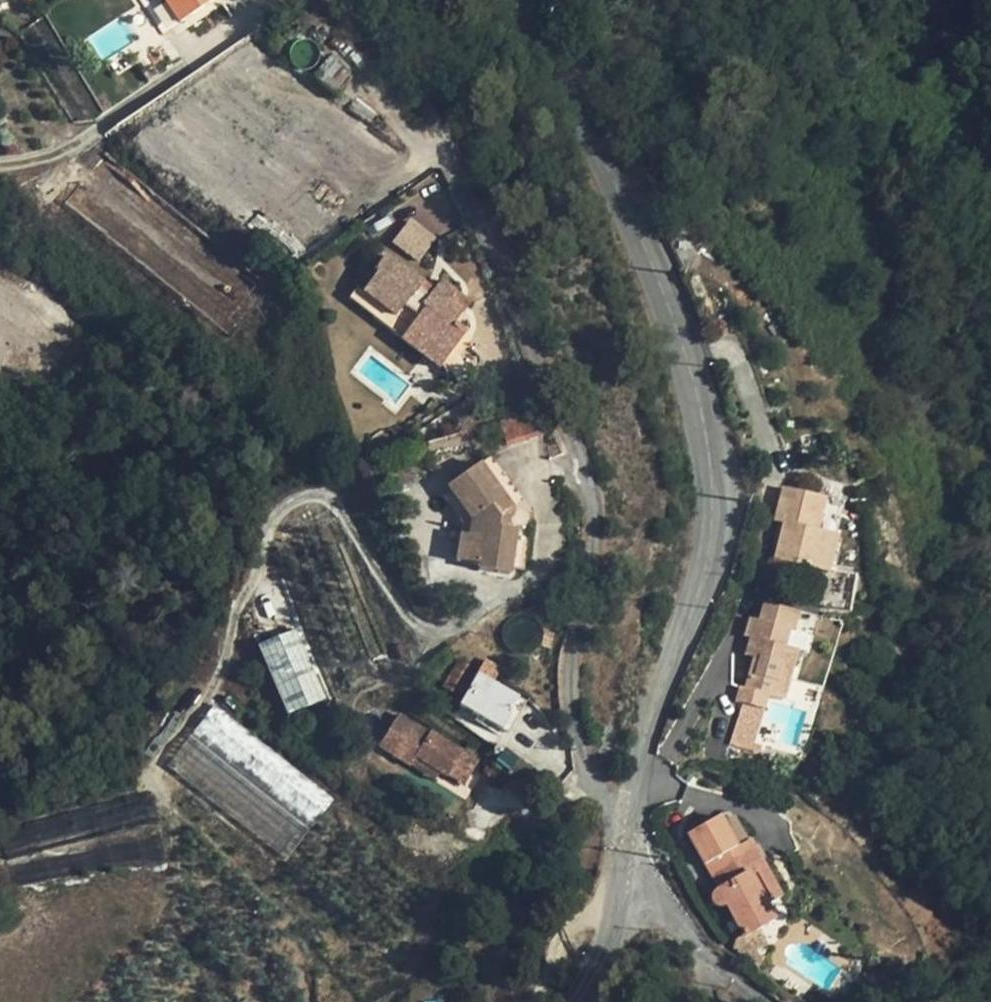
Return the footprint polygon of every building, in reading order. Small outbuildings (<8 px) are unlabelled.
[(180,23),(215,0),(164,0),(180,23)] [(401,154),(251,41),(228,71),(368,176),(378,184),(401,154)] [(352,80),(329,60),(313,78),(336,98),(352,80)] [(228,71),(218,63),(195,93),(345,206),(368,176),(228,71)] [(195,93),(185,86),(162,117),(312,231),(322,238),(345,206),(195,93)] [(312,231),(162,117),(139,149),(289,262),(312,231)] [(273,284),(106,151),(65,204),(231,337),(273,284)] [(391,241),(418,262),(437,237),(410,216),(391,241)] [(409,271),(408,273),(385,256),(374,271),(377,273),(364,291),(382,306),(378,311),(421,343),(425,338),(449,357),(467,333),(455,325),(463,314),(449,304),(456,292),(441,281),(434,290),(429,297),(419,290),(425,283),(409,271)] [(0,269),(0,306),(86,361),(102,335),(0,269)] [(434,290),(425,283),(419,290),(429,297),(434,290)] [(364,291),(358,287),(349,299),(373,317),(378,311),(382,306),(364,291)] [(471,304),(456,292),(449,304),(463,314),(471,304)] [(0,306),(0,369),(57,405),(86,361),(0,306)] [(421,343),(378,311),(373,317),(416,349),(421,343)] [(449,357),(425,338),(421,343),(416,349),(441,368),(449,357)] [(501,421),(507,444),(539,436),(533,413),(501,421)] [(484,538),(480,566),(479,570),(510,576),(517,529),(500,527),(501,520),(508,519),(510,519),(512,517),(513,513),(513,508),(481,463),(449,486),(452,490),(473,520),(470,535),(484,538)] [(824,499),(783,488),(775,522),(779,523),(784,525),(778,550),(775,561),(827,574),(836,536),(832,535),(817,531),(824,499)] [(452,490),(444,495),(464,524),(473,520),(452,490)] [(830,527),(836,502),(824,499),(817,531),(832,535),(833,528),(830,527)] [(473,520),(464,524),(462,534),(470,535),(473,520)] [(778,550),(784,525),(779,523),(773,549),(778,550)] [(480,566),(484,538),(470,535),(462,534),(458,562),(480,566)] [(331,708),(279,588),(252,599),(256,609),(243,615),(290,725),(331,708)] [(798,612),(765,602),(760,620),(752,617),(746,636),(750,637),(749,643),(755,644),(752,656),(755,657),(746,688),(740,687),(736,702),(765,710),(769,697),(782,700),(788,679),(794,681),(798,668),(792,666),(796,650),(806,653),(811,636),(793,632),(798,612)] [(442,686),(459,696),(476,667),(460,658),(442,686)] [(519,697),(478,674),(460,706),(503,730),(514,710),(512,709),(519,697)] [(336,795),(216,701),(165,767),(286,860),(336,795)] [(469,778),(483,755),(467,746),(465,750),(431,729),(430,732),(400,713),(378,746),(411,766),(416,757),(440,772),(448,777),(449,775),(459,781),(463,775),(469,778)] [(734,728),(719,723),(712,743),(727,747),(734,728)] [(416,757),(411,766),(435,781),(440,772),(416,757)] [(723,886),(717,889),(715,891),(714,896),(715,899),(716,901),(719,903),(722,903),(725,902),(744,936),(773,919),(766,907),(747,873),(762,864),(749,841),(710,862),(723,886)] [(717,889),(723,886),(710,862),(704,865),(717,889)] [(747,873),(766,907),(781,898),(762,864),(747,873)]
